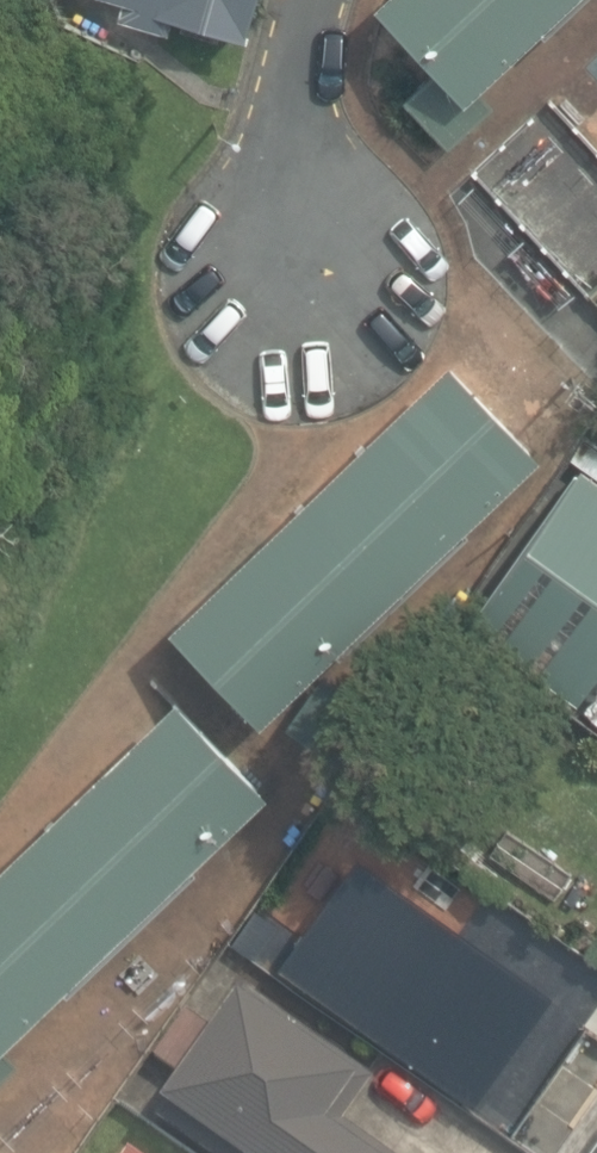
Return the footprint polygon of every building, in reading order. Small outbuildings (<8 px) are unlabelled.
[(121,6),(118,24),(166,37),(170,21),(241,37),(251,0),(98,0),(121,6)] [(585,0),(391,0),(382,9),(441,72),(472,105),(485,92),(585,0)] [(472,105),(441,72),(408,102),(452,150),(499,108),(485,92),(472,105)] [(587,293),(596,304),(596,284),(587,293)] [(267,727),(547,458),(455,364),(177,631),(267,727)] [(596,675),(596,450),(586,442),(572,463),(581,470),(470,627),(577,703),(596,675)] [(276,795),(183,701),(0,878),(0,1059),(9,1050),(276,795)] [(364,857),(284,967),(480,1108),(559,997),(364,857)] [(205,1152),(386,1152),(343,1121),(374,1079),(243,984),(150,1113),(205,1152)] [(9,1050),(0,1059),(0,1087),(24,1065),(9,1050)] [(586,1152),(596,1152),(596,1138),(586,1152)]
